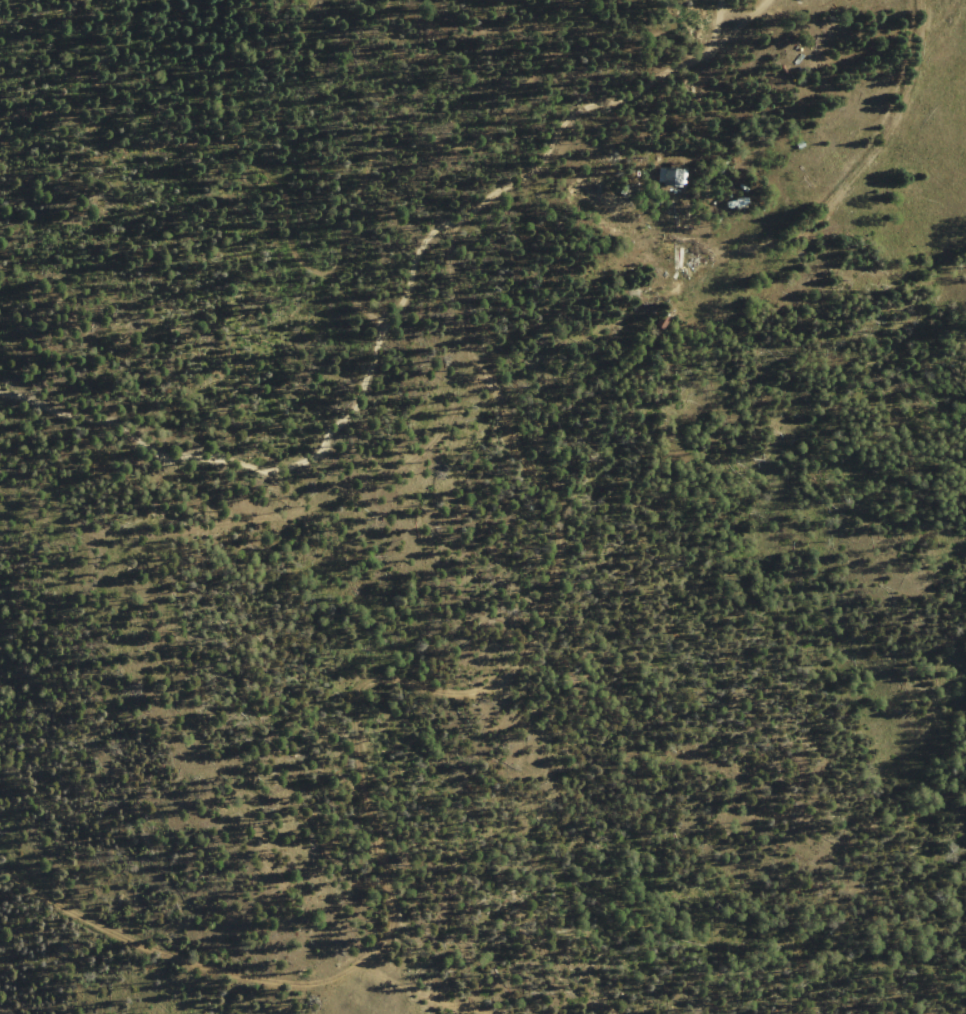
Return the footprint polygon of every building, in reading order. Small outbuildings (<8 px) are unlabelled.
[(666,186),(685,187),(686,168),(667,167),(666,186)]
